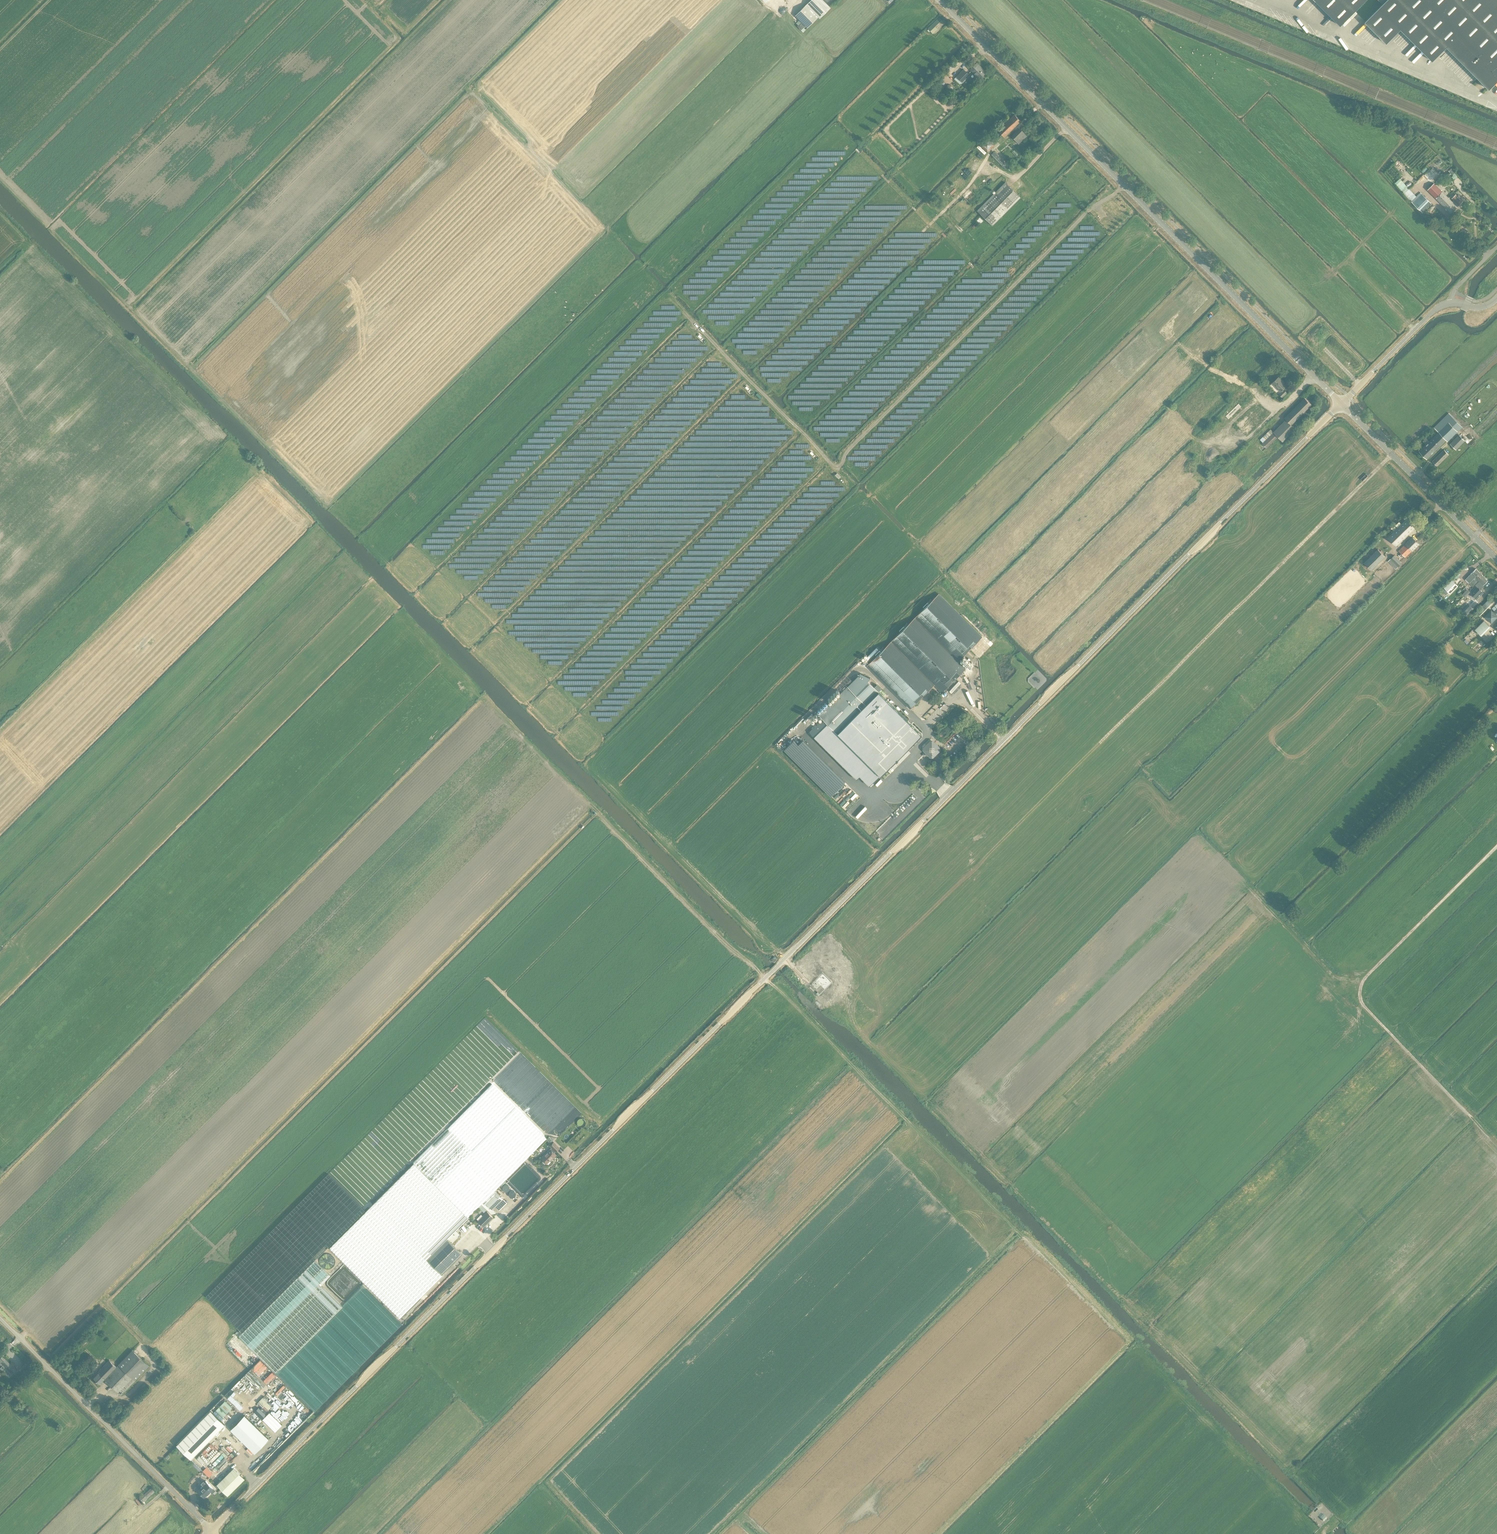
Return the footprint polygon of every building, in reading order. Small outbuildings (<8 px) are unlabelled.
[(829,6),(823,0),(811,0),(806,5),(818,17),(819,18),(830,7),(829,6)] [(1341,25),(1366,0),(1315,0),(1341,25)] [(1383,4),(1365,22),(1386,43),(1401,29),(1432,61),(1447,47),(1489,89),(1496,81),(1496,0),(1379,0),(1383,4)] [(795,15),(807,27),(818,17),(806,5),(795,15)] [(985,74),(985,73),(986,72),(977,63),(970,69),(976,75),(974,77),(977,81),(981,77),(982,77),(983,77),(984,77),(985,76),(985,75),(985,74)] [(954,79),(960,85),(970,75),(963,69),(954,79)] [(1021,121),(1014,114),(998,130),(1004,137),(1021,121)] [(1011,136),(1015,140),(1015,141),(1018,144),(1027,136),(1019,128),(1011,136)] [(995,145),(987,137),(979,145),(987,152),(995,145)] [(994,151),(991,155),(1005,169),(1009,166),(994,151)] [(1427,178),(1429,176),(1432,180),(1437,176),(1434,173),(1435,172),(1432,168),(1424,175),(1427,178)] [(1005,182),(977,210),(992,226),(1020,198),(1005,182)] [(1459,205),(1454,200),(1452,202),(1434,183),(1428,189),(1451,213),(1459,205)] [(1420,210),(1422,208),(1429,201),(1422,193),(1412,202),(1412,203),(1416,206),(1420,210)] [(1452,198),(1454,200),(1459,205),(1463,201),(1456,194),(1452,198)] [(1283,389),(1287,385),(1285,382),(1284,383),(1282,381),(1278,377),(1272,383),(1281,391),(1282,392),(1280,394),(1282,397),(1287,392),(1285,389),(1284,390),(1283,389)] [(1278,436),(1283,441),(1296,428),(1292,424),(1303,413),(1307,418),(1311,414),(1306,410),(1312,404),(1305,397),(1284,418),(1286,419),(1273,432),(1270,429),(1260,440),(1263,443),(1262,443),(1267,448),(1278,436)] [(1427,444),(1420,451),(1427,458),(1446,440),(1461,425),(1449,413),(1434,427),(1439,432),(1429,441),(1426,438),(1424,441),(1427,444)] [(1465,441),(1459,435),(1450,443),(1456,449),(1465,441)] [(1449,454),(1444,449),(1432,461),(1437,466),(1449,454)] [(1396,525),(1398,528),(1388,537),(1396,545),(1415,526),(1408,518),(1402,524),(1399,521),(1396,525)] [(1412,537),(1399,550),(1405,557),(1412,550),(1419,544),(1412,537)] [(1371,569),(1385,556),(1378,548),(1364,562),(1371,569)] [(1387,562),(1389,563),(1395,569),(1402,563),(1394,555),(1387,562)] [(1470,574),(1465,579),(1469,583),(1480,572),(1476,568),(1470,574)] [(1480,572),(1469,583),(1473,586),(1477,582),(1476,581),(1477,580),(1478,582),(1484,576),(1480,572)] [(1478,587),(1471,594),(1477,599),(1483,592),(1480,589),(1483,586),(1482,586),(1488,580),(1484,576),(1478,582),(1475,585),(1476,586),(1478,587)] [(1452,580),(1444,588),(1450,593),(1458,585),(1452,580)] [(939,593),(866,665),(910,709),(934,685),(941,692),(966,668),(958,660),(982,636),(939,593)] [(1477,612),(1480,615),(1491,604),(1488,600),(1477,612)] [(1484,620),(1475,629),(1480,634),(1489,625),(1484,620)] [(815,727),(809,732),(814,736),(827,723),(837,732),(870,765),(880,775),(921,733),(878,691),(867,680),(870,677),(860,673),(856,677),(852,681),(847,686),(841,692),(819,714),(819,715),(822,718),(823,718),(815,727)] [(827,723),(814,736),(856,779),(859,776),(869,785),(880,775),(870,765),(837,732),(827,723)] [(793,739),(784,749),(830,796),(831,795),(844,781),(803,740),(798,744),(793,739)] [(924,752),(930,757),(933,757),(939,751),(939,750),(939,748),(933,741),(930,741),(924,748),(924,750),(925,751),(924,752)] [(427,1259),(447,1239),(463,1222),(468,1217),(483,1202),(485,1204),(486,1203),(497,1192),(495,1190),(547,1138),(492,1084),(329,1247),(400,1318),(443,1275),(442,1274),(427,1259)] [(556,1155),(554,1153),(556,1151),(560,1147),(554,1142),(550,1146),(552,1147),(550,1149),(541,1158),(547,1164),(550,1160),(551,1160),(556,1155)] [(497,1192),(486,1203),(492,1209),(496,1205),(500,1210),(507,1203),(497,1192)] [(487,1211),(478,1220),(484,1226),(493,1217),(487,1211)] [(454,1232),(448,1239),(452,1243),(458,1237),(454,1232)] [(447,1239),(427,1259),(442,1274),(462,1254),(452,1243),(448,1239),(447,1239)] [(329,1274),(315,1261),(315,1260),(239,1336),(275,1372),(342,1306),(319,1283),(329,1274)] [(109,1360),(92,1377),(99,1384),(104,1379),(121,1395),(149,1366),(132,1349),(118,1364),(116,1366),(109,1360)] [(16,1369),(13,1366),(14,1364),(11,1361),(10,1362),(2,1355),(0,1357),(0,1364),(2,1366),(3,1365),(12,1373),(16,1369)] [(258,1407),(255,1411),(262,1418),(266,1414),(259,1407),(258,1407)] [(211,1410),(177,1444),(187,1454),(191,1458),(225,1424),(211,1410)] [(269,1412),(263,1419),(275,1431),(282,1425),(269,1412)] [(245,1415),(230,1429),(255,1453),(269,1438),(245,1415)] [(221,1482),(218,1485),(228,1495),(242,1481),(232,1470),(220,1482),(221,1482)] [(203,1483),(197,1489),(204,1496),(207,1494),(208,1495),(211,1492),(212,1493),(216,1490),(213,1488),(206,1480),(205,1482),(203,1480),(201,1482),(203,1483)] [(151,1489),(139,1500),(143,1504),(154,1493),(151,1489)]
